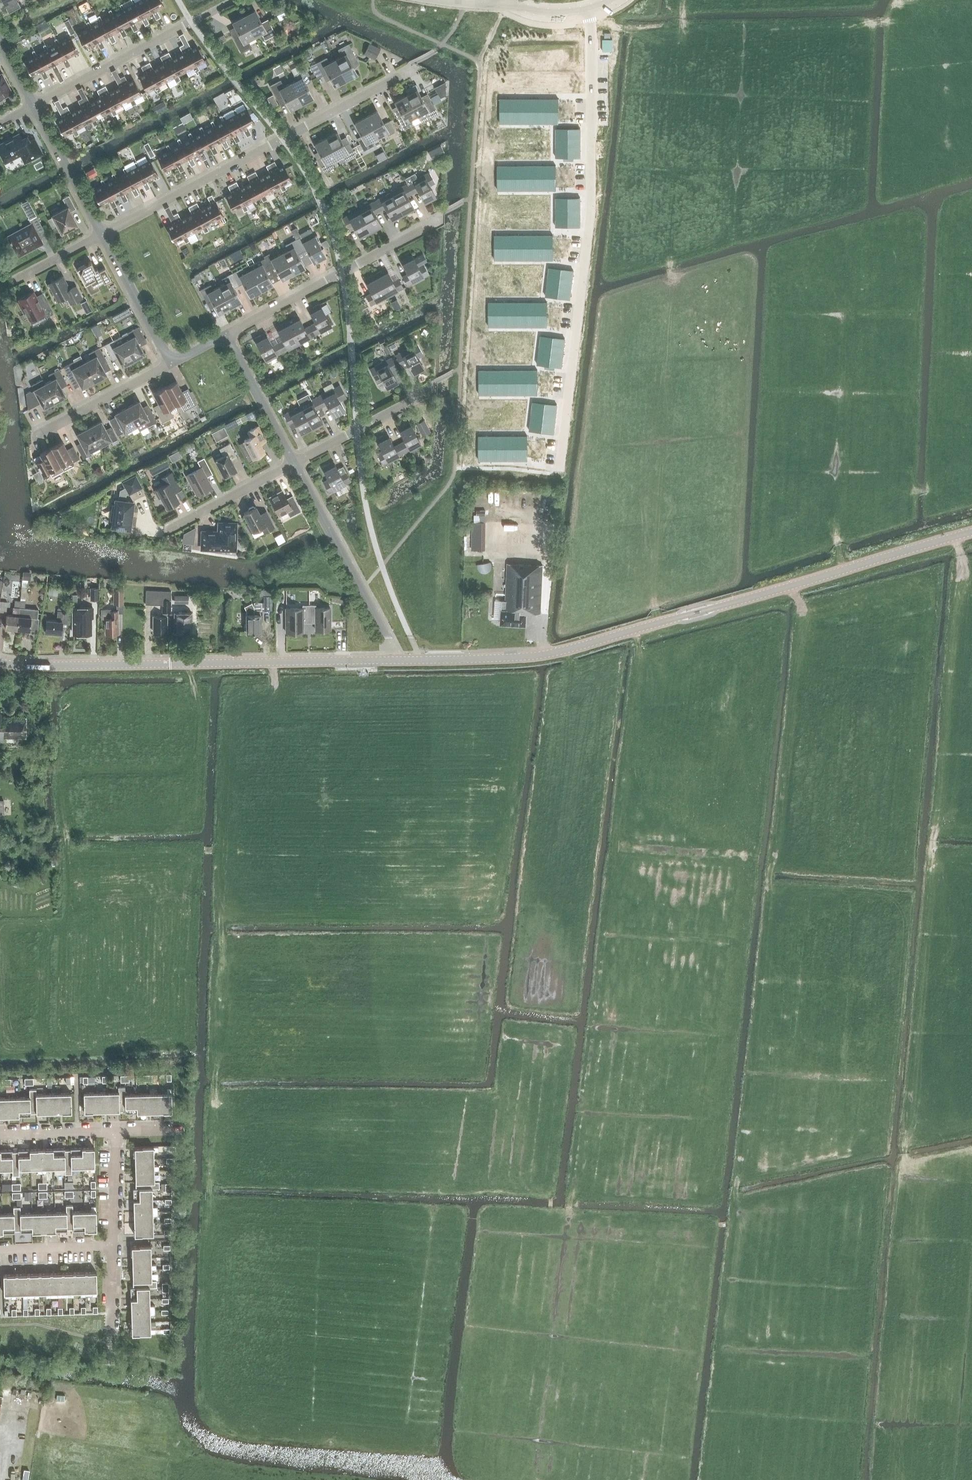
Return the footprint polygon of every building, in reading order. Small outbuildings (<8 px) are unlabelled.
[(3,3),(5,2),(6,4),(4,5),(8,13),(20,6),(17,0),(2,0),(3,3)] [(133,3),(141,18),(145,25),(149,23),(145,16),(152,12),(145,0),(139,0),(135,2),(134,0),(131,0),(133,3)] [(152,12),(156,19),(160,17),(156,10),(163,6),(160,0),(145,0),(152,12)] [(122,9),(130,24),(133,31),(138,29),(134,22),(141,18),(133,3),(124,8),(121,4),(119,5),(122,9)] [(272,11),(275,16),(284,11),(281,6),(272,11)] [(123,28),(130,24),(122,9),(113,14),(110,10),(108,11),(111,15),(119,30),(122,37),(126,35),(123,28)] [(254,11),(244,16),(254,36),(262,32),(265,39),(274,34),(267,20),(261,23),(254,11)] [(97,17),(100,21),(108,36),(111,43),(115,41),(112,34),(119,30),(111,15),(102,20),(99,15),(97,17)] [(247,40),(254,36),(244,16),(233,22),(239,35),(234,38),(241,51),(250,46),(247,40)] [(68,19),(64,22),(70,34),(74,32),(68,19)] [(100,21),(90,26),(88,21),(86,22),(88,27),(97,42),(100,49),(104,47),(101,40),(108,36),(100,21)] [(89,46),(97,42),(88,27),(77,33),(85,48),(86,50),(91,48),(89,46)] [(70,37),(58,43),(66,58),(73,54),(75,56),(79,54),(78,52),(70,37)] [(66,58),(58,43),(56,38),(54,39),(56,44),(47,49),(55,64),(62,60),(66,67),(70,65),(66,58)] [(612,39),(602,39),(602,51),(612,51),(612,39)] [(197,65),(205,61),(197,46),(191,49),(187,42),(183,44),(197,71),(199,70),(197,65)] [(369,43),(367,48),(364,55),(375,60),(380,48),(369,43)] [(59,71),(55,64),(47,49),(45,44),(43,45),(45,50),(36,55),(44,70),(51,66),(55,73),(59,71)] [(197,71),(183,44),(179,47),(183,53),(177,56),(185,71),(193,67),(195,72),(197,71)] [(342,56),(335,60),(345,80),(356,74),(349,61),(355,58),(348,45),(339,50),(342,56)] [(44,70),(36,55),(34,50),(32,51),(34,56),(25,61),(33,76),(40,72),(44,79),(48,77),(44,70)] [(172,59),(168,52),(164,54),(178,81),(180,80),(178,75),(185,71),(177,56),(172,59)] [(178,81),(164,54),(160,57),(163,64),(158,66),(166,81),(174,77),(176,82),(178,81)] [(334,86),(345,80),(335,60),(329,63),(326,57),(316,63),(322,75),(328,73),(334,86)] [(153,69),(149,62),(145,65),(159,91),(161,90),(159,85),(166,81),(158,66),(153,69)] [(155,87),(157,92),(159,91),(145,65),(141,67),(144,74),(139,77),(147,92),(155,87)] [(296,80),(290,83),(301,103),(312,97),(305,85),(310,82),(303,69),(293,75),(296,80)] [(10,92),(1,75),(0,75),(0,100),(2,99),(1,98),(10,92)] [(120,78),(134,104),(136,103),(133,99),(141,95),(133,80),(128,83),(124,76),(120,78)] [(114,90),(122,105),(129,101),(132,105),(134,104),(120,78),(116,80),(119,87),(114,90)] [(290,109),(301,103),(290,83),(283,87),(280,81),(271,86),(278,99),(283,96),(290,109)] [(502,81),(502,106),(512,106),(512,81),(502,81)] [(512,81),(512,106),(522,106),(522,81),(512,81)] [(523,81),(523,106),(532,106),(532,81),(523,81)] [(533,81),(533,106),(542,106),(542,81),(533,81)] [(543,81),(543,106),(553,106),(553,81),(543,81)] [(553,81),(553,106),(563,106),(563,81),(553,81)] [(445,95),(445,82),(434,88),(440,98),(445,95)] [(117,113),(114,109),(122,105),(114,90),(109,93),(105,86),(101,88),(115,114),(117,113)] [(95,100),(103,115),(110,111),(113,116),(115,114),(101,88),(97,90),(100,97),(95,100)] [(417,90),(406,96),(416,116),(424,112),(427,118),(436,113),(429,100),(423,103),(417,90)] [(272,107),(278,104),(273,95),(267,98),(270,104),(272,107)] [(98,124),(95,119),(103,115),(95,100),(89,103),(86,96),(82,98),(96,125),(98,124)] [(411,119),(416,116),(406,96),(395,102),(402,114),(396,117),(403,130),(413,124),(411,119)] [(81,107),(76,110),(84,125),(91,121),(94,126),(96,125),(82,98),(77,100),(81,107)] [(76,129),(84,125),(76,110),(70,113),(67,106),(62,108),(76,135),(79,134),(76,129)] [(62,117),(56,120),(64,135),(72,131),(75,136),(76,135),(62,108),(58,111),(62,117)] [(251,134),(247,127),(254,123),(246,108),(237,113),(235,109),(233,110),(235,114),(243,130),(246,136),(251,134)] [(377,111),(366,117),(376,137),(387,131),(389,135),(394,132),(389,121),(383,124),(377,111)] [(561,113),(561,143),(585,143),(585,113),(561,113)] [(221,116),(224,120),(232,136),(235,142),(239,140),(236,133),(243,130),(235,114),(227,119),(224,115),(221,116)] [(371,140),(376,137),(366,117),(355,123),(362,135),(356,138),(363,151),(374,145),(371,140)] [(210,122),(213,126),(221,141),(224,148),(228,146),(225,139),(232,136),(224,120),(215,125),(213,121),(210,122)] [(217,152),(214,145),(221,141),(213,126),(204,131),(202,127),(199,128),(202,132),(210,147),(213,154),(217,152)] [(188,134),(190,138),(198,153),(202,160),(206,158),(203,151),(210,147),(202,132),(192,137),(190,133),(188,134)] [(337,132),(326,138),(336,158),(342,155),(345,160),(355,155),(349,142),(343,145),(337,132)] [(19,134),(11,138),(11,139),(7,141),(0,144),(0,153),(3,159),(10,155),(11,157),(13,158),(20,154),(25,163),(42,154),(34,139),(24,143),(19,134)] [(177,140),(179,144),(187,159),(191,166),(195,164),(191,157),(198,153),(190,138),(181,143),(179,139),(177,140)] [(331,161),(336,158),(326,138),(315,144),(322,157),(317,159),(323,172),(334,166),(331,161)] [(147,143),(143,145),(150,157),(154,155),(147,143)] [(166,146),(168,150),(176,165),(180,172),(184,170),(180,163),(187,159),(179,144),(170,149),(168,145),(166,146)] [(438,155),(444,152),(440,145),(434,148),(438,155)] [(170,171),(169,169),(176,165),(168,150),(157,156),(165,171),(166,173),(170,171)] [(500,150),(500,174),(510,174),(510,150),(500,150)] [(510,150),(510,174),(520,174),(520,150),(510,150)] [(520,150),(520,174),(530,174),(530,150),(520,150)] [(530,150),(530,174),(540,174),(540,150),(530,150)] [(540,150),(540,174),(550,174),(550,150),(540,150)] [(550,150),(550,174),(560,174),(560,150),(550,150)] [(149,160),(138,166),(146,181),(153,177),(154,179),(158,177),(157,175),(149,160)] [(136,167),(127,172),(135,187),(142,183),(146,190),(150,188),(146,181),(138,166),(136,161),(133,163),(136,167)] [(274,162),(270,164),(284,190),(286,188),(284,184),(291,180),(283,165),(277,168),(274,162)] [(282,191),(284,190),(270,164),(266,166),(269,173),(264,176),(272,191),(280,186),(282,191)] [(139,194),(135,187),(127,172),(124,167),(122,169),(125,173),(116,178),(124,193),(131,189),(134,196),(139,194)] [(93,168),(85,172),(89,179),(97,175),(93,168)] [(265,194),(272,191),(264,176),(258,178),(255,172),(251,174),(265,200),(267,199),(265,194)] [(404,179),(407,184),(412,193),(417,190),(424,203),(425,203),(423,199),(433,194),(435,197),(429,186),(435,183),(429,172),(423,175),(425,178),(419,181),(415,173),(404,179)] [(113,179),(105,184),(113,199),(120,195),(123,202),(127,200),(124,193),(116,178),(113,173),(111,175),(113,179)] [(250,183),(245,186),(253,201),(261,196),(263,201),(265,200),(251,174),(247,176),(250,183)] [(116,206),(113,199),(105,184),(102,179),(100,181),(102,185),(93,190),(101,205),(109,201),(112,208),(116,206)] [(560,181),(560,211),(584,211),(584,181),(560,181)] [(246,204),(253,201),(245,186),(239,189),(236,182),(232,184),(245,210),(248,209),(246,204)] [(245,210),(232,184),(227,186),(231,193),(225,196),(233,211),(242,207),(244,211),(245,210)] [(407,196),(412,193),(407,184),(391,192),(403,215),(403,214),(401,211),(411,206),(413,209),(407,196)] [(385,195),(374,201),(379,210),(385,208),(392,220),(390,217),(400,211),(402,215),(403,215),(391,192),(385,195)] [(67,207),(52,215),(52,216),(47,219),(52,226),(57,224),(61,233),(76,225),(69,212),(75,209),(68,195),(62,199),(67,207)] [(211,204),(205,207),(213,222),(221,218),(223,222),(225,221),(215,202),(211,195),(207,197),(211,204)] [(359,209),(358,210),(370,232),(369,228),(379,223),(380,226),(381,226),(374,213),(379,210),(374,201),(364,206),(366,210),(360,213),(359,209)] [(206,226),(213,222),(205,207),(200,210),(196,203),(192,205),(206,231),(208,230),(206,226)] [(191,214),(186,217),(194,232),(202,228),(204,232),(206,231),(192,205),(188,207),(191,214)] [(370,232),(358,210),(360,213),(354,216),(352,213),(342,218),(347,228),(352,225),(359,238),(360,237),(358,234),(368,229),(370,232)] [(187,236),(194,232),(186,217),(181,220),(177,213),(173,215),(187,242),(189,240),(187,236)] [(187,242),(173,215),(169,217),(172,224),(167,227),(175,242),(183,238),(186,242),(187,242)] [(21,254),(42,243),(36,233),(42,229),(43,229),(36,216),(29,219),(31,224),(11,235),(10,239),(11,241),(9,242),(10,244),(12,243),(17,253),(21,254)] [(497,218),(497,242),(507,242),(507,218),(497,218)] [(507,218),(507,242),(517,242),(517,218),(507,218)] [(517,218),(517,242),(527,242),(527,218),(517,218)] [(527,218),(527,242),(537,242),(537,218),(527,218)] [(538,218),(538,242),(547,242),(547,218),(538,218)] [(548,218),(548,242),(558,242),(558,218),(548,218)] [(291,230),(295,239),(302,252),(307,249),(314,262),(325,256),(314,236),(303,242),(300,236),(300,237),(296,228),(291,230)] [(288,250),(282,253),(293,273),(304,267),(297,254),(302,252),(295,239),(285,245),(288,250)] [(554,250),(550,280),(574,283),(578,253),(554,250)] [(275,266),(282,279),(293,273),(282,253),(271,259),(268,253),(263,256),(264,258),(270,269),(275,266)] [(429,274),(423,264),(427,262),(422,253),(413,258),(412,255),(411,255),(413,258),(407,261),(405,258),(400,261),(407,273),(402,276),(407,286),(413,283),(411,279),(421,274),(423,277),(429,274)] [(256,267),(250,270),(261,290),(272,284),(265,271),(270,269),(264,258),(254,263),(256,267)] [(76,269),(84,284),(90,295),(100,290),(97,284),(103,281),(104,283),(110,279),(104,267),(98,271),(97,268),(95,269),(90,261),(76,269)] [(242,268),(232,273),(238,286),(243,283),(250,296),(261,290),(250,270),(245,273),(242,268)] [(386,268),(375,274),(387,297),(387,296),(385,293),(395,288),(397,291),(403,288),(398,278),(392,281),(386,268)] [(233,288),(238,286),(232,273),(226,276),(229,281),(219,287),(229,307),(240,301),(233,288)] [(375,274),(364,280),(371,293),(365,296),(370,305),(376,302),(375,299),(385,293),(386,297),(387,297),(375,274)] [(62,276),(49,283),(58,301),(65,298),(67,298),(70,304),(82,298),(75,286),(69,289),(62,276)] [(218,313),(229,307),(219,287),(213,290),(210,284),(200,290),(206,303),(211,300),(218,313)] [(489,285),(489,309),(499,309),(499,285),(489,285)] [(499,285),(499,309),(509,309),(509,285),(499,285)] [(510,285),(510,309),(519,309),(519,285),(510,285)] [(520,285),(520,309),(529,309),(529,285),(520,285)] [(530,285),(530,309),(540,309),(540,285),(530,285)] [(540,285),(540,309),(550,309),(550,285),(540,285)] [(25,312),(29,320),(32,326),(47,318),(46,317),(53,314),(46,300),(40,304),(33,292),(18,300),(20,302),(18,303),(23,313),(25,312)] [(91,310),(86,299),(80,302),(86,313),(91,310)] [(331,326),(319,304),(308,310),(315,322),(310,325),(315,335),(321,332),(319,328),(329,323),(331,326)] [(127,317),(132,315),(128,308),(124,310),(127,317)] [(315,335),(310,325),(304,328),(297,315),(293,318),(294,321),(289,324),(287,321),(298,343),(299,343),(297,340),(307,335),(309,338),(315,335)] [(546,318),(542,348),(566,351),(570,321),(546,318)] [(282,340),(277,343),(282,352),(288,349),(286,346),(296,340),(298,344),(298,343),(287,321),(276,327),(282,340)] [(97,324),(91,327),(96,337),(102,334),(97,324)] [(127,333),(120,336),(123,341),(133,360),(144,354),(139,343),(145,340),(138,327),(127,333)] [(272,345),(265,333),(254,339),(266,361),(264,357),(275,352),(276,355),(282,352),(277,343),(272,345)] [(114,339),(104,345),(111,358),(117,355),(122,366),(133,360),(123,341),(120,336),(114,339)] [(423,354),(417,344),(395,355),(400,365),(406,362),(412,375),(413,374),(411,371),(421,366),(423,369),(424,369),(417,357),(423,354)] [(91,358),(84,362),(94,381),(106,374),(100,364),(106,360),(99,347),(88,353),(91,358)] [(481,353),(481,377),(491,377),(491,353),(481,353)] [(492,353),(492,377),(501,377),(501,353),(492,353)] [(502,353),(502,377),(512,377),(511,353),(502,353)] [(512,353),(512,377),(522,377),(522,353),(512,353)] [(522,353),(522,377),(532,377),(532,353),(522,353)] [(532,353),(532,377),(542,377),(542,353),(532,353)] [(382,381),(386,388),(387,388),(385,385),(395,380),(397,383),(398,382),(391,370),(396,367),(391,357),(369,369),(377,383),(382,381)] [(82,387),(94,381),(84,362),(76,366),(74,361),(63,367),(70,380),(76,377),(82,387)] [(51,380),(44,383),(54,402),(65,396),(60,385),(66,382),(59,369),(48,375),(51,380)] [(30,391),(26,393),(28,409),(37,404),(36,402),(39,400),(43,408),(54,402),(44,383),(42,379),(31,385),(33,389),(34,390),(31,392),(30,391)] [(176,381),(165,387),(174,405),(179,402),(184,411),(196,404),(190,392),(183,395),(176,381)] [(326,392),(316,397),(321,407),(326,404),(333,417),(334,416),(332,413),(342,408),(344,411),(339,400),(346,397),(340,385),(332,389),(334,392),(328,395),(326,392)] [(537,385),(534,414),(558,417),(561,387),(537,385)] [(172,413),(177,410),(174,405),(165,387),(153,393),(161,407),(155,410),(162,422),(173,416),(172,413)] [(312,428),(322,422),(322,423),(322,422),(319,416),(324,413),(321,407),(316,397),(300,406),(312,428)] [(138,401),(127,407),(136,425),(139,430),(156,421),(150,409),(144,412),(138,401)] [(312,428),(300,406),(283,415),(291,428),(296,425),(301,434),(299,430),(309,425),(311,428),(312,428)] [(117,435),(136,425),(127,407),(115,414),(117,419),(111,423),(117,435)] [(254,409),(251,411),(245,414),(247,416),(248,419),(257,415),(255,412),(254,409)] [(482,419),(482,444),(492,444),(492,419),(482,419)] [(492,419),(492,444),(502,444),(502,419),(492,419)] [(502,419),(502,444),(512,444),(512,419),(502,419)] [(512,419),(512,444),(522,444),(522,419),(512,419)] [(522,419),(522,444),(532,444),(532,419),(522,419)] [(101,421),(89,428),(99,446),(110,440),(113,445),(119,442),(112,429),(106,432),(101,421)] [(425,421),(416,425),(422,437),(431,433),(425,421)] [(402,425),(397,428),(404,440),(399,443),(404,453),(410,450),(408,446),(418,441),(420,444),(421,444),(409,422),(408,422),(410,425),(404,428),(402,425)] [(244,440),(245,443),(240,446),(247,460),(264,451),(258,440),(263,437),(258,426),(248,432),(250,437),(244,440)] [(228,435),(224,428),(223,427),(219,429),(219,431),(223,437),(228,435)] [(77,447),(83,458),(88,455),(87,452),(99,446),(89,428),(77,434),(82,444),(77,447)] [(376,439),(382,451),(376,454),(382,464),(388,461),(386,458),(397,452),(398,456),(404,453),(399,443),(394,446),(387,433),(382,436),(376,439)] [(62,442),(51,448),(63,470),(74,464),(75,462),(74,461),(79,458),(72,446),(66,449),(62,442)] [(223,456),(215,460),(224,477),(236,471),(230,460),(236,457),(238,460),(229,443),(219,449),(223,456)] [(63,470),(51,448),(39,454),(42,459),(36,462),(42,474),(48,471),(51,476),(63,470)] [(173,453),(168,456),(171,462),(176,459),(173,453)] [(201,468),(186,475),(196,494),(211,486),(204,473),(210,470),(204,457),(197,461),(201,468)] [(165,459),(159,462),(162,468),(168,465),(165,459)] [(333,462),(322,468),(328,479),(323,482),(329,493),(334,490),(333,486),(343,481),(344,484),(350,481),(342,466),(337,468),(333,462)] [(33,474),(35,477),(36,480),(37,479),(39,483),(42,481),(37,471),(34,473),(33,474)] [(164,485),(154,490),(158,498),(161,497),(167,507),(171,505),(172,507),(179,503),(172,489),(178,485),(180,489),(171,472),(161,478),(164,485)] [(135,476),(123,482),(126,487),(119,490),(118,500),(116,500),(116,499),(115,499),(115,500),(112,525),(112,526),(113,526),(128,528),(129,528),(129,527),(132,503),(133,502),(132,501),(132,502),(125,501),(126,494),(140,487),(135,476)] [(300,511),(293,498),(287,501),(282,490),(269,497),(279,515),(287,511),(290,517),(300,511)] [(248,510),(243,513),(249,523),(246,524),(250,533),(261,527),(264,533),(274,527),(266,511),(265,511),(268,516),(262,519),(255,507),(254,507),(252,506),(248,508),(248,510)] [(472,521),(471,550),(484,550),(485,521),(472,521)] [(202,532),(202,547),(202,548),(228,549),(228,547),(234,547),(234,549),(235,524),(219,524),(219,529),(215,532),(202,532)] [(192,543),(194,529),(184,534),(183,541),(192,543)] [(477,565),(477,566),(478,568),(478,570),(479,571),(481,572),(482,573),(484,573),(486,573),(488,572),(489,571),(490,570),(491,569),(492,567),(492,565),(491,563),(491,562),(477,565)] [(542,565),(509,564),(506,601),(502,600),(500,624),(525,626),(526,613),(540,613),(542,566),(542,565)] [(98,600),(98,588),(90,588),(90,592),(92,592),(92,600),(98,600)] [(123,588),(113,588),(113,603),(123,603),(123,588)] [(170,612),(171,595),(171,591),(146,590),(145,604),(162,604),(162,611),(170,612)] [(188,595),(174,594),(174,603),(188,603),(188,595)] [(14,600),(13,615),(6,615),(4,628),(17,629),(19,600),(14,600)] [(19,600),(17,629),(38,631),(39,618),(37,618),(38,609),(25,608),(25,601),(19,600)] [(244,630),(246,630),(246,632),(260,632),(260,610),(261,610),(261,602),(254,602),(254,614),(246,614),(246,625),(244,625),(244,630)] [(315,620),(315,630),(330,630),(330,608),(316,608),(316,605),(302,605),(302,608),(286,608),(286,632),(303,632),(303,620),(315,620)] [(85,634),(90,634),(90,618),(92,618),(92,607),(73,608),(73,634),(78,634),(79,635),(84,635),(85,634)] [(101,618),(104,618),(105,634),(118,634),(117,610),(111,610),(111,608),(101,609),(101,618)] [(46,619),(45,632),(61,633),(61,626),(67,626),(69,612),(57,611),(57,620),(46,619)] [(174,612),(174,632),(191,632),(191,612),(174,612)] [(153,616),(153,632),(167,632),(167,616),(153,616)] [(4,742),(4,737),(26,737),(26,717),(4,717),(4,711),(0,711),(0,742),(4,742)] [(109,1111),(122,1110),(121,1086),(118,1086),(118,1091),(108,1092),(109,1111)] [(125,1113),(134,1113),(133,1093),(125,1094),(125,1086),(121,1086),(122,1110),(125,1110),(125,1113)] [(171,1088),(166,1088),(167,1092),(159,1093),(159,1112),(172,1111),(171,1092),(171,1088)] [(30,1113),(33,1113),(32,1089),(29,1089),(29,1097),(21,1097),(21,1116),(30,1116),(30,1113)] [(33,1113),(46,1113),(46,1093),(36,1094),(36,1089),(32,1089),(33,1113)] [(84,1111),(96,1111),(96,1092),(83,1092),(84,1111)] [(96,1111),(109,1111),(108,1092),(96,1092),(96,1111)] [(46,1113),(59,1112),(58,1093),(46,1093),(46,1113)] [(59,1112),(71,1112),(71,1093),(58,1093),(59,1112)] [(134,1113),(147,1112),(146,1093),(133,1093),(134,1113)] [(147,1112),(159,1112),(159,1093),(146,1093),(147,1112)] [(8,1097),(0,1097),(0,1116),(9,1116),(8,1097)] [(9,1116),(21,1116),(21,1097),(8,1097),(9,1116)] [(134,1159),(154,1159),(153,1151),(158,1151),(158,1147),(153,1147),(153,1146),(134,1147),(134,1159)] [(80,1148),(80,1167),(90,1167),(90,1171),(94,1171),(94,1166),(94,1147),(80,1148)] [(55,1168),(54,1148),(41,1149),(42,1173),(46,1172),(46,1168),(55,1168)] [(68,1174),(67,1150),(64,1150),(64,1148),(54,1148),(55,1168),(64,1167),(64,1174),(68,1174)] [(80,1167),(80,1148),(70,1148),(70,1150),(67,1150),(68,1174),(71,1174),(71,1167),(80,1167)] [(28,1168),(27,1149),(17,1150),(17,1151),(15,1151),(15,1175),(19,1175),(19,1169),(28,1168)] [(42,1173),(41,1149),(27,1149),(28,1168),(37,1168),(37,1173),(42,1173)] [(15,1175),(15,1151),(12,1151),(12,1150),(2,1150),(2,1169),(12,1169),(12,1175),(15,1175)] [(154,1159),(134,1159),(135,1172),(154,1171),(154,1170),(159,1170),(159,1166),(154,1166),(154,1159)] [(135,1185),(159,1185),(159,1181),(154,1181),(154,1171),(135,1172),(135,1185)] [(133,1199),(152,1198),(152,1188),(159,1188),(159,1185),(135,1185),(135,1188),(133,1188),(133,1199)] [(133,1212),(157,1211),(157,1207),(152,1207),(152,1198),(133,1199),(133,1212)] [(70,1229),(69,1205),(66,1205),(66,1211),(56,1212),(57,1231),(67,1230),(67,1229),(70,1229)] [(82,1230),(82,1211),(73,1211),(72,1205),(69,1205),(70,1229),(72,1229),(72,1230),(82,1230)] [(17,1230),(16,1206),(13,1206),(13,1213),(4,1213),(4,1232),(14,1232),(14,1230),(17,1230)] [(16,1206),(17,1230),(20,1230),(20,1232),(30,1232),(29,1212),(20,1213),(20,1206),(16,1206)] [(82,1211),(82,1230),(96,1230),(96,1210),(95,1210),(95,1206),(91,1206),(91,1211),(82,1211)] [(157,1211),(133,1212),(134,1224),(153,1224),(152,1215),(157,1215),(157,1211)] [(43,1231),(43,1212),(29,1212),(30,1232),(43,1231)] [(57,1231),(56,1212),(43,1212),(43,1231),(57,1231)] [(134,1224),(134,1235),(153,1234),(153,1224),(134,1224)] [(132,1258),(151,1258),(150,1245),(131,1246),(132,1258)] [(132,1271),(151,1270),(151,1269),(156,1269),(156,1264),(151,1264),(151,1258),(132,1258),(132,1271)] [(151,1270),(132,1271),(132,1285),(157,1284),(157,1280),(152,1281),(151,1270)] [(71,1296),(70,1272),(59,1273),(60,1296),(62,1296),(62,1292),(69,1292),(69,1296),(71,1296)] [(83,1296),(82,1272),(70,1272),(71,1296),(73,1296),(73,1291),(80,1291),(80,1296),(83,1296)] [(96,1291),(97,1291),(96,1272),(82,1272),(83,1296),(85,1296),(85,1291),(92,1291),(92,1295),(96,1295),(96,1291)] [(36,1297),(36,1273),(24,1274),(25,1298),(27,1297),(27,1293),(34,1293),(34,1297),(36,1297)] [(48,1297),(47,1273),(36,1273),(36,1297),(39,1297),(38,1292),(46,1292),(46,1297),(48,1297)] [(60,1296),(59,1273),(47,1273),(48,1297),(50,1297),(50,1292),(57,1292),(57,1297),(60,1296)] [(3,1274),(3,1294),(11,1293),(11,1298),(13,1298),(13,1274),(3,1274)] [(25,1298),(24,1274),(13,1274),(13,1298),(15,1298),(15,1293),(23,1293),(23,1298),(25,1298)] [(130,1297),(150,1297),(150,1287),(157,1287),(157,1284),(132,1285),(132,1287),(130,1287),(130,1297)] [(150,1297),(130,1297),(131,1311),(155,1310),(155,1306),(150,1306),(150,1297)] [(131,1322),(150,1322),(150,1315),(155,1315),(155,1310),(131,1311),(131,1322)] [(150,1322),(131,1322),(131,1334),(150,1333),(155,1333),(155,1329),(150,1329),(150,1322)] [(0,1381),(0,1387),(9,1389),(11,1382),(0,1381)]
